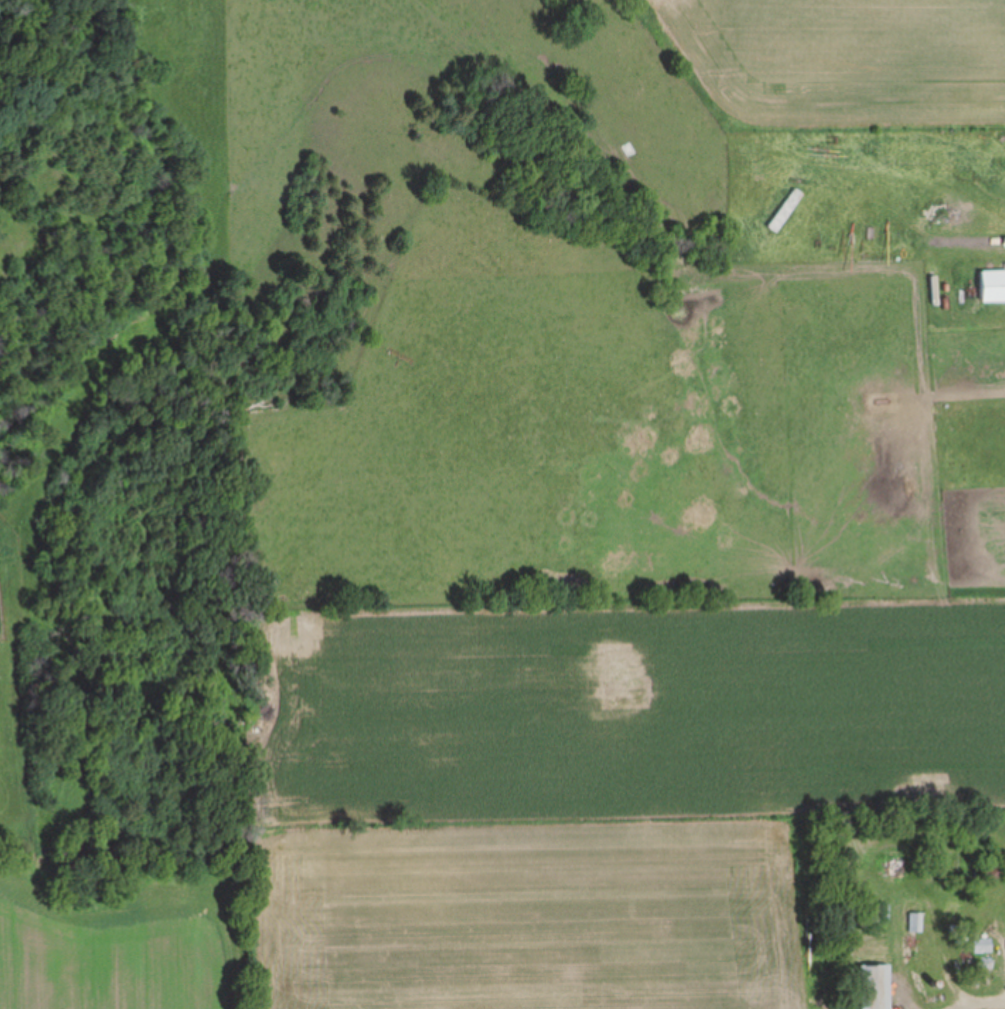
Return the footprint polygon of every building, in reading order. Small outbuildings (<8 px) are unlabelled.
[(1004,301),(1004,269),(980,270),(981,301),(1004,301)] [(889,904),(872,904),(872,919),(889,919),(889,904)] [(993,964),(993,939),(974,939),(974,954),(978,954),(978,964),(993,964)] [(859,964),(859,1008),(891,1008),(890,964),(859,964)]
